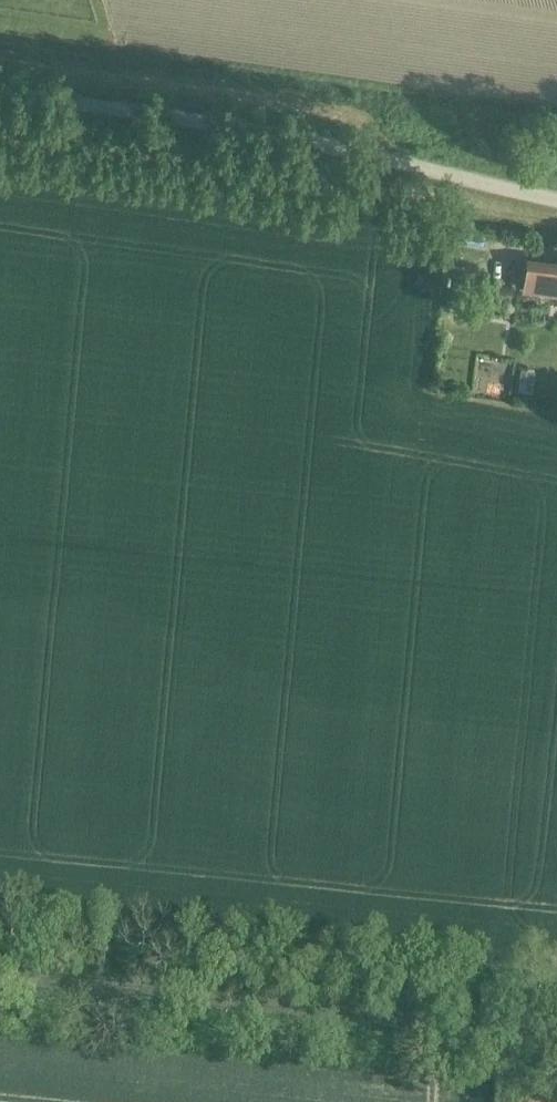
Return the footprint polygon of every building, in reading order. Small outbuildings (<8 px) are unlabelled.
[(526,257),(521,290),(556,295),(556,262),(526,257)]
